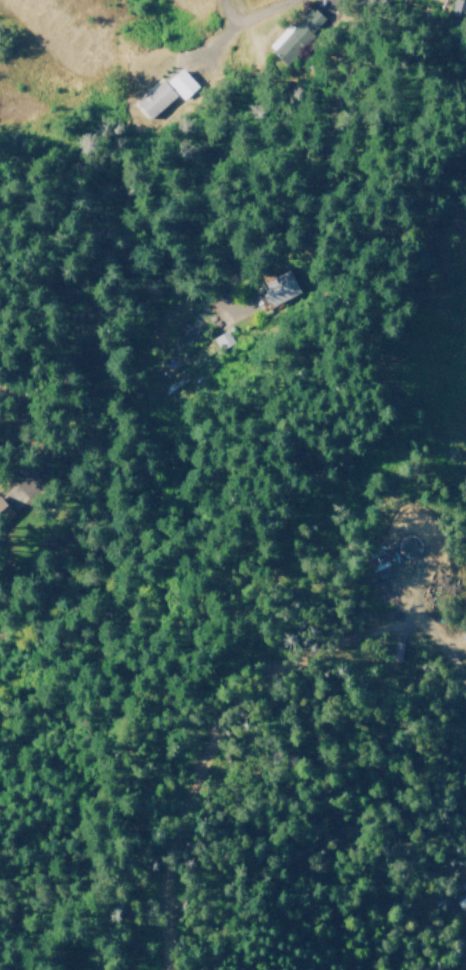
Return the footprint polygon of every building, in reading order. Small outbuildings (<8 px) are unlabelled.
[(132,102),(148,120),(178,95),(182,100),(197,87),(181,67),(169,78),(165,74),(132,102)] [(300,293),(289,269),(257,285),(268,308),(300,293)]
